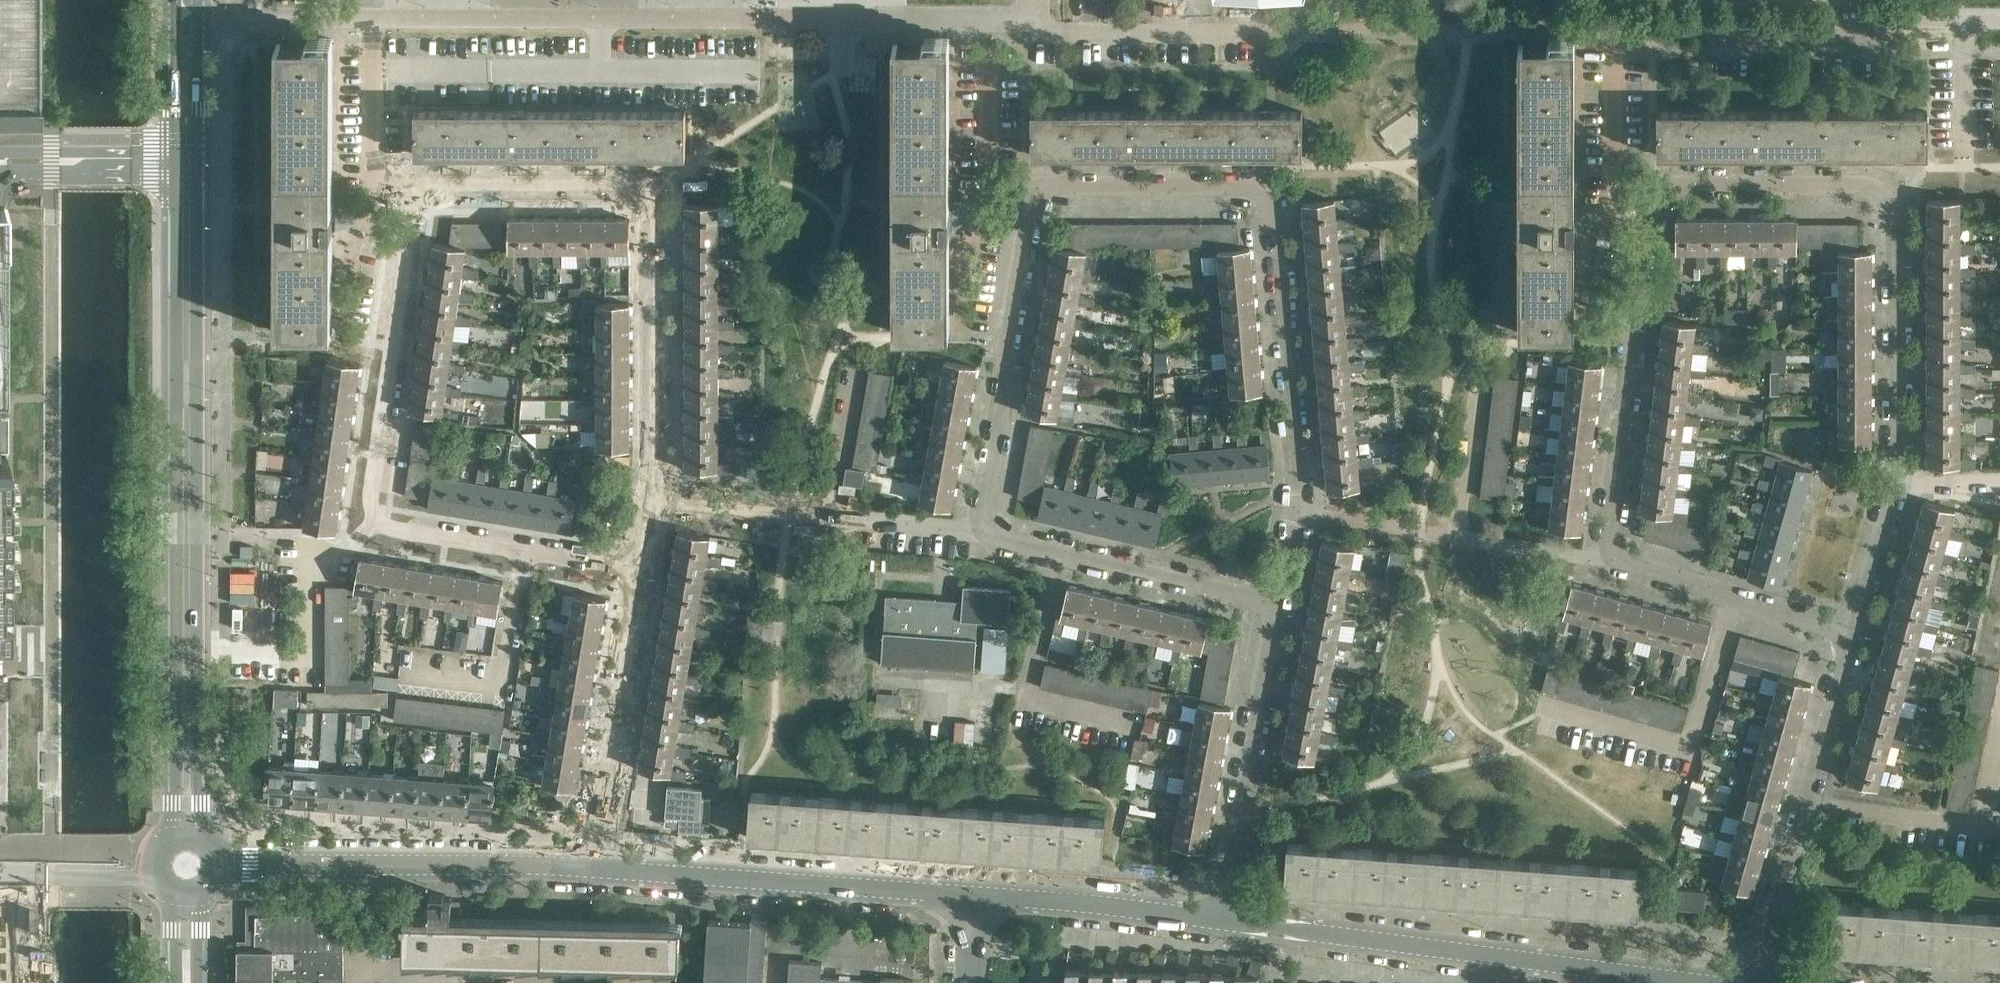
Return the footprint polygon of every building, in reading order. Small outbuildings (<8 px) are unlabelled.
[(41,126),(42,0),(0,0),(0,126),(41,126)] [(277,43),(282,43),(282,330),(276,330),(276,331),(333,332),(333,330),(333,229),(333,211),(333,41),(277,42),(277,43)] [(949,42),(893,42),(893,44),(898,44),(899,330),(894,330),(894,332),(949,331),(949,330),(949,230),(950,230),(950,211),(949,211),(949,42)] [(1570,42),(1517,42),(1518,44),(1523,44),(1522,330),(1518,330),(1518,331),(1573,331),(1574,229),(1575,229),(1575,210),(1574,210),(1575,42),(1570,42)] [(487,110),(415,110),(415,154),(487,154),(487,110)] [(487,110),(487,154),(554,154),(554,110),(487,110)] [(554,110),(554,154),(621,154),(621,110),(554,110)] [(621,110),(621,154),(686,154),(686,110),(621,110)] [(1104,110),(1032,110),(1032,154),(1104,154),(1104,110)] [(1171,110),(1104,110),(1104,154),(1171,154),(1171,110)] [(1238,110),(1171,110),(1171,154),(1238,154),(1238,110)] [(1302,110),(1238,110),(1238,154),(1303,154),(1302,110)] [(1729,110),(1657,110),(1657,154),(1729,154),(1729,110)] [(1796,110),(1729,110),(1729,154),(1796,154),(1796,110)] [(1863,110),(1796,110),(1796,154),(1863,154),(1863,110)] [(1927,110),(1863,110),(1863,154),(1927,154),(1927,110)] [(1928,199),(1928,224),(1959,224),(1959,228),(1975,226),(1975,220),(1959,220),(1959,199),(1928,199)] [(1335,200),(1303,203),(1305,227),(1337,225),(1338,226),(1353,225),(1353,217),(1337,218),(1335,200)] [(686,204),(686,229),(720,229),(720,233),(735,231),(736,224),(720,224),(720,204),(686,204)] [(534,218),(509,218),(509,250),(505,250),(506,266),(514,266),(514,250),(529,250),(533,250),(534,218)] [(533,250),(529,250),(531,266),(538,266),(538,250),(553,250),(557,250),(558,218),(534,218),(533,250)] [(557,250),(553,250),(554,266),(562,266),(562,250),(577,250),(581,250),(581,218),(558,218),(557,250)] [(581,250),(577,250),(578,266),(586,266),(586,250),(601,250),(606,250),(606,218),(581,218),(581,250)] [(606,250),(601,250),(602,266),(610,266),(610,250),(630,250),(630,218),(606,218),(606,250)] [(1676,250),(1672,250),(1672,266),(1681,267),(1681,250),(1696,250),(1700,250),(1701,218),(1676,218),(1676,250)] [(1700,250),(1696,250),(1697,266),(1705,267),(1705,250),(1720,251),(1725,251),(1724,218),(1701,218),(1700,250)] [(1725,251),(1720,251),(1721,267),(1729,267),(1729,250),(1744,250),(1749,250),(1749,219),(1724,218),(1725,251)] [(1749,250),(1744,250),(1745,267),(1747,267),(1753,266),(1753,250),(1768,250),(1773,250),(1773,219),(1749,219),(1749,250)] [(1773,250),(1768,250),(1769,267),(1777,267),(1777,250),(1797,250),(1797,246),(1797,223),(1797,219),(1773,219),(1773,250)] [(453,221),(449,245),(466,247),(466,245),(466,221),(453,221)] [(478,221),(466,221),(466,245),(478,245),(478,221)] [(478,221),(478,245),(490,246),(490,221),(478,221)] [(490,221),(490,246),(502,246),(503,222),(490,221)] [(1226,221),(1214,222),(1214,246),(1218,246),(1218,249),(1226,248),(1226,221)] [(1226,221),(1226,248),(1241,247),(1238,221),(1226,221)] [(1081,222),(1068,222),(1069,247),(1081,247),(1081,222)] [(1081,222),(1081,247),(1094,247),(1094,222),(1081,222)] [(1094,222),(1094,247),(1106,247),(1106,222),(1094,222)] [(1118,222),(1106,222),(1106,247),(1118,247),(1118,222)] [(1130,222),(1118,222),(1118,247),(1130,247),(1130,222)] [(1142,222),(1130,222),(1130,247),(1142,247),(1142,222)] [(1154,222),(1142,222),(1142,247),(1154,247),(1154,222)] [(1166,222),(1154,222),(1154,247),(1166,247),(1166,222)] [(1178,222),(1166,222),(1166,247),(1178,247),(1178,222)] [(1190,222),(1178,222),(1178,247),(1190,247),(1190,222)] [(1202,222),(1190,222),(1190,247),(1202,247),(1202,222)] [(1214,222),(1202,222),(1202,247),(1214,246),(1214,222)] [(1797,223),(1797,246),(1809,246),(1809,223),(1797,223)] [(1809,223),(1809,246),(1821,246),(1821,223),(1809,223)] [(1821,246),(1823,246),(1834,247),(1834,223),(1821,223),(1821,246)] [(1834,223),(1834,247),(1838,247),(1838,250),(1846,250),(1846,223),(1834,223)] [(1846,223),(1846,250),(1859,250),(1858,223),(1846,223)] [(1928,224),(1928,247),(1960,248),(1959,252),(1975,251),(1975,243),(1959,243),(1959,228),(1959,224),(1928,224)] [(1337,225),(1305,227),(1307,251),(1339,248),(1340,250),(1355,248),(1355,241),(1339,242),(1338,226),(1337,225)] [(686,229),(686,253),(720,253),(719,256),(735,255),(735,248),(720,248),(720,233),(720,229),(686,229)] [(434,243),(430,267),(462,272),(462,275),(477,276),(478,269),(463,267),(466,247),(449,245),(434,243)] [(1055,246),(1050,270),(1082,276),(1082,279),(1097,282),(1098,275),(1099,274),(1083,271),(1087,252),(1055,246)] [(1218,246),(1214,246),(1202,247),(1203,256),(1219,255),(1220,270),(1221,273),(1253,271),(1251,246),(1241,247),(1226,248),(1218,249),(1218,246)] [(1366,247),(1367,255),(1372,259),(1382,258),(1381,246),(1366,247)] [(1838,247),(1834,247),(1823,246),(1823,256),(1839,256),(1839,272),(1839,274),(1871,274),(1871,250),(1859,250),(1846,250),(1838,250),(1838,247)] [(1928,247),(1928,272),(1959,272),(1959,276),(1975,275),(1975,267),(1959,267),(1959,252),(1960,248),(1928,247)] [(1339,248),(1307,251),(1309,275),(1342,273),(1342,274),(1358,272),(1357,265),(1341,266),(1340,250),(1339,248)] [(686,253),(686,276),(719,277),(719,281),(735,280),(735,272),(719,271),(719,256),(720,253),(686,253)] [(430,267),(427,291),(459,295),(459,299),(474,301),(475,293),(460,291),(462,275),(462,272),(430,267)] [(1383,276),(1382,268),(1373,269),(1374,276),(1383,276)] [(1050,270),(1046,294),(1078,300),(1078,304),(1093,306),(1094,298),(1079,295),(1082,279),(1082,276),(1050,270)] [(1220,270),(1204,272),(1205,280),(1221,279),(1222,293),(1222,297),(1255,295),(1253,271),(1221,273),(1220,270)] [(1839,274),(1839,272),(1823,272),(1823,279),(1839,280),(1839,296),(1839,299),(1871,298),(1871,274),(1839,274)] [(1959,272),(1928,272),(1927,295),(1959,296),(1960,300),(1975,299),(1975,291),(1959,291),(1959,276),(1959,272)] [(1342,273),(1309,275),(1311,299),(1344,296),(1344,299),(1360,297),(1359,288),(1343,290),(1342,274),(1342,273)] [(686,276),(686,300),(720,301),(719,305),(735,304),(735,296),(719,296),(719,281),(719,277),(686,276)] [(427,291),(424,315),(456,319),(455,323),(471,324),(472,316),(457,314),(459,299),(459,295),(427,291)] [(1377,292),(1378,302),(1385,301),(1384,292),(1377,292)] [(1222,297),(1222,293),(1206,296),(1207,304),(1222,303),(1224,318),(1225,322),(1257,319),(1255,295),(1222,297)] [(1046,294),(1042,317),(1074,323),(1073,328),(1089,330),(1090,322),(1075,319),(1078,304),(1078,300),(1046,294)] [(1959,296),(1927,295),(1927,319),(1960,319),(1959,324),(1975,322),(1975,315),(1959,316),(1960,300),(1959,296)] [(1344,296),(1311,299),(1313,323),(1346,320),(1346,323),(1362,321),(1361,313),(1346,314),(1344,299),(1344,296)] [(1838,304),(1839,319),(1839,322),(1871,322),(1871,298),(1839,299),(1839,296),(1823,296),(1823,304),(1838,304)] [(581,299),(581,300),(581,308),(597,308),(597,323),(597,327),(630,327),(630,303),(597,302),(598,299),(581,299)] [(686,300),(686,324),(719,325),(719,329),(735,327),(735,320),(719,320),(719,305),(720,301),(686,300)] [(1761,320),(1766,320),(1769,316),(1769,311),(1766,308),(1761,308),(1757,311),(1757,316),(1761,320)] [(1747,309),(1723,309),(1723,320),(1747,323),(1747,322),(1747,321),(1747,309)] [(424,315),(420,339),(453,344),(452,347),(468,349),(469,341),(453,338),(455,323),(456,319),(424,315)] [(1042,317),(1038,341),(1070,347),(1069,352),(1084,353),(1085,346),(1071,343),(1073,328),(1074,323),(1042,317)] [(1225,322),(1224,318),(1208,320),(1209,327),(1225,327),(1226,342),(1226,345),(1259,343),(1257,319),(1225,322)] [(1663,319),(1660,344),(1692,348),(1691,352),(1707,353),(1708,345),(1693,343),(1695,323),(1663,319)] [(1839,328),(1838,343),(1839,346),(1871,346),(1871,322),(1839,322),(1839,319),(1823,320),(1823,327),(1839,328)] [(1927,319),(1927,344),(1959,344),(1959,347),(1975,346),(1975,339),(1959,339),(1959,324),(1960,319),(1927,319)] [(1346,320),(1313,323),(1315,346),(1348,344),(1348,346),(1364,344),(1363,337),(1347,338),(1346,323),(1346,320)] [(597,327),(597,323),(582,324),(581,332),(597,331),(597,347),(597,351),(630,351),(630,327),(597,327)] [(686,324),(686,348),(719,349),(719,352),(735,351),(735,344),(719,344),(719,329),(719,325),(686,324)] [(420,339),(417,363),(449,367),(449,371),(464,372),(465,364),(450,362),(452,347),(453,344),(420,339)] [(1038,341),(1034,365),(1066,371),(1065,375),(1080,377),(1082,370),(1066,367),(1069,352),(1070,347),(1038,341)] [(1226,345),(1226,342),(1210,344),(1211,352),(1227,351),(1228,366),(1228,369),(1261,367),(1259,343),(1226,345)] [(1839,346),(1838,343),(1823,344),(1823,351),(1839,351),(1839,367),(1839,370),(1871,370),(1871,346),(1839,346)] [(1348,344),(1315,346),(1317,370),(1350,367),(1350,371),(1366,369),(1365,361),(1349,363),(1348,346),(1348,344)] [(1660,344),(1657,368),(1689,372),(1689,376),(1705,377),(1706,369),(1690,367),(1691,352),(1692,348),(1660,344)] [(1927,344),(1927,368),(1959,368),(1959,371),(1975,370),(1975,363),(1959,363),(1959,347),(1959,344),(1927,344)] [(597,351),(597,347),(581,348),(581,355),(597,355),(597,370),(597,375),(630,375),(630,351),(597,351)] [(686,348),(686,372),(719,373),(719,377),(735,376),(735,368),(719,367),(719,352),(719,349),(686,348)] [(329,359),(329,356),(313,353),(312,362),(327,364),(325,379),(325,384),(357,389),(360,364),(329,359)] [(1157,353),(1157,371),(1166,371),(1166,353),(1157,353)] [(944,365),(941,380),(941,384),(972,389),(977,365),(945,359),(946,357),(930,354),(928,362),(944,365)] [(1554,354),(1553,363),(1558,364),(1556,380),(1567,382),(1567,385),(1599,388),(1602,364),(1569,360),(1570,356),(1554,354)] [(417,363),(413,386),(446,391),(445,395),(461,396),(462,388),(447,386),(449,371),(449,367),(417,363)] [(1034,365),(1029,388),(1061,394),(1060,399),(1076,400),(1077,393),(1062,390),(1065,375),(1066,371),(1034,365)] [(1228,366),(1212,368),(1213,376),(1228,375),(1230,389),(1218,390),(1219,395),(1219,396),(1230,394),(1263,392),(1263,391),(1261,367),(1228,369),(1228,366)] [(1350,367),(1317,370),(1319,394),(1352,391),(1352,394),(1368,392),(1367,384),(1351,385),(1350,371),(1350,367)] [(1838,376),(1839,391),(1839,394),(1871,394),(1871,370),(1839,370),(1839,367),(1823,368),(1823,376),(1838,376)] [(1657,368),(1654,392),(1686,396),(1686,400),(1701,401),(1705,377),(1689,376),(1689,372),(1657,368)] [(1927,368),(1927,391),(1959,392),(1959,395),(1975,395),(1975,387),(1959,387),(1959,371),(1959,368),(1927,368)] [(597,380),(597,395),(597,399),(630,400),(630,375),(597,375),(597,370),(581,372),(582,380),(597,380)] [(870,371),(868,383),(891,387),(894,375),(870,371)] [(686,372),(686,396),(719,396),(719,401),(734,400),(734,392),(719,392),(719,377),(719,373),(686,372)] [(1494,375),(1493,388),(1517,391),(1519,378),(1494,375)] [(325,384),(325,379),(310,378),(309,386),(324,388),(322,403),(321,407),(353,412),(357,389),(325,384)] [(510,388),(517,389),(519,379),(511,378),(510,388)] [(940,389),(937,403),(937,407),(968,413),(972,389),(941,384),(941,380),(925,378),(924,385),(940,389)] [(1551,380),(1550,387),(1566,389),(1563,404),(1563,409),(1596,412),(1599,388),(1567,385),(1567,382),(1556,380),(1551,380)] [(868,383),(865,395),(889,399),(891,387),(868,383)] [(413,386),(410,410),(442,415),(442,418),(457,421),(458,412),(443,410),(445,395),(446,391),(413,386)] [(1029,388),(1025,411),(1025,413),(1057,419),(1056,422),(1072,425),(1072,424),(1073,417),(1058,414),(1060,399),(1061,394),(1029,388)] [(1493,388),(1492,400),(1516,403),(1517,391),(1493,388)] [(1352,391),(1319,394),(1322,418),(1354,415),(1354,418),(1370,415),(1369,408),(1353,410),(1352,394),(1352,391)] [(1838,400),(1838,414),(1839,418),(1871,418),(1871,394),(1839,394),(1839,391),(1823,392),(1823,399),(1838,400)] [(1927,391),(1927,416),(1959,416),(1959,419),(1975,418),(1975,411),(1959,411),(1959,395),(1959,392),(1927,391)] [(1654,392),(1651,416),(1683,420),(1683,424),(1698,425),(1699,417),(1684,415),(1686,400),(1686,396),(1654,392)] [(597,403),(597,419),(597,423),(630,424),(630,400),(597,399),(597,395),(582,396),(582,403),(597,403)] [(865,395),(863,406),(887,411),(889,399),(865,395)] [(686,396),(686,420),(719,420),(719,425),(734,424),(734,416),(719,416),(719,401),(719,396),(686,396)] [(535,407),(535,399),(522,399),(522,407),(535,407)] [(1492,400),(1490,412),(1514,415),(1516,403),(1492,400)] [(321,412),(318,427),(318,431),(350,436),(353,412),(321,407),(322,403),(306,402),(306,409),(321,412)] [(937,407),(937,403),(921,402),(920,409),(936,412),(933,426),(933,431),(964,437),(968,413),(937,407)] [(1548,404),(1547,411),(1562,413),(1561,428),(1560,432),(1592,436),(1593,436),(1596,412),(1563,409),(1563,404),(1548,404)] [(863,406),(861,418),(885,423),(887,411),(863,406)] [(1158,411),(1143,409),(1141,424),(1156,426),(1158,411)] [(1490,412),(1489,424),(1513,427),(1514,415),(1490,412)] [(1839,418),(1838,414),(1823,416),(1823,424),(1838,424),(1839,443),(1871,443),(1871,418),(1839,418)] [(1354,415),(1322,418),(1324,442),(1356,439),(1356,442),(1372,440),(1371,432),(1356,434),(1354,418),(1354,415)] [(1651,416),(1648,439),(1680,443),(1680,447),(1696,448),(1696,441),(1681,438),(1683,424),(1683,420),(1651,416)] [(1927,416),(1927,439),(1959,440),(1959,444),(1975,443),(1975,435),(1959,435),(1959,419),(1959,416),(1927,416)] [(861,418),(859,430),(883,435),(885,423),(861,418)] [(597,423),(597,419),(582,420),(581,428),(597,428),(597,448),(630,448),(630,424),(597,423)] [(719,420),(686,420),(686,445),(718,444),(719,449),(734,447),(734,440),(718,440),(719,425),(719,420)] [(415,422),(414,435),(438,438),(440,426),(415,422)] [(1031,424),(1029,437),(1053,441),(1055,429),(1031,424)] [(1489,424),(1487,437),(1511,440),(1513,427),(1489,424)] [(933,431),(933,426),(917,425),(916,432),(931,436),(929,450),(928,454),(960,460),(964,437),(933,431)] [(317,436),(315,451),(314,455),(347,459),(350,436),(318,431),(318,427),(303,426),(302,434),(317,436)] [(1243,447),(1246,479),(1270,477),(1267,444),(1271,444),(1269,428),(1260,429),(1262,444),(1247,446),(1243,447)] [(1545,428),(1544,435),(1559,438),(1557,452),(1557,456),(1590,460),(1593,436),(1592,436),(1560,432),(1561,428),(1545,428)] [(859,430),(857,442),(881,446),(883,435),(859,430)] [(536,431),(522,432),(537,445),(536,431)] [(766,444),(766,434),(766,431),(761,431),(757,431),(757,444),(762,444),(766,444)] [(1219,449),(1222,481),(1246,479),(1243,447),(1247,446),(1244,431),(1237,431),(1239,447),(1223,448),(1219,449)] [(1194,451),(1198,484),(1222,481),(1219,449),(1223,448),(1220,433),(1213,433),(1215,449),(1199,451),(1194,451)] [(438,438),(414,435),(412,447),(436,450),(438,438)] [(1170,454),(1173,485),(1173,486),(1198,484),(1194,451),(1199,451),(1197,435),(1189,436),(1190,452),(1170,454)] [(1029,437),(1027,449),(1051,453),(1053,441),(1029,437)] [(1487,437),(1486,449),(1510,452),(1511,440),(1487,437)] [(1356,439),(1324,442),(1326,466),(1358,463),(1358,467),(1373,464),(1373,456),(1358,458),(1356,442),(1356,439)] [(1648,439),(1645,463),(1677,467),(1677,471),(1693,472),(1693,465),(1678,463),(1680,447),(1680,443),(1648,439)] [(1927,439),(1927,464),(1959,465),(1958,468),(1975,468),(1975,459),(1959,459),(1959,444),(1959,440),(1927,439)] [(857,442),(855,454),(879,458),(881,446),(857,442)] [(686,445),(686,469),(718,470),(718,473),(734,473),(734,464),(719,463),(719,449),(718,444),(686,445)] [(412,447),(411,458),(434,462),(436,450),(412,447)] [(1823,464),(1823,448),(1812,448),(1812,461),(1823,464)] [(927,460),(924,474),(924,478),(955,484),(960,460),(928,454),(929,450),(913,449),(911,456),(927,460)] [(1027,449),(1025,461),(1048,465),(1051,453),(1027,449)] [(1486,449),(1484,461),(1508,464),(1510,452),(1486,449)] [(314,460),(311,474),(311,478),(343,483),(347,459),(314,455),(315,451),(300,450),(299,457),(314,460)] [(1542,452),(1541,459),(1557,462),(1554,476),(1554,480),(1587,485),(1590,460),(1557,456),(1557,452),(1542,452)] [(1766,453),(1766,454),(1764,462),(1778,467),(1775,480),(1774,484),(1805,492),(1812,469),(1780,460),(1781,457),(1766,453)] [(852,466),(866,468),(876,471),(879,458),(855,454),(852,466)] [(411,458),(409,470),(433,474),(434,462),(411,458)] [(1025,461),(1022,473),(1046,477),(1048,465),(1025,461)] [(1484,461),(1483,473),(1506,476),(1508,464),(1484,461)] [(1358,463),(1326,466),(1328,490),(1360,487),(1360,490),(1376,489),(1375,480),(1360,481),(1358,467),(1358,463)] [(1645,463),(1642,487),(1674,491),(1674,496),(1690,496),(1690,489),(1675,487),(1677,471),(1677,467),(1645,463)] [(1728,465),(1721,463),(1717,466),(1716,471),(1726,473),(1728,465)] [(430,499),(428,508),(453,512),(458,480),(462,480),(463,465),(456,464),(453,479),(433,476),(432,486),(430,499)] [(878,464),(876,471),(885,472),(887,465),(878,464)] [(847,465),(844,482),(863,485),(866,468),(852,466),(847,465)] [(458,480),(453,512),(476,516),(481,484),(486,485),(487,469),(479,468),(477,483),(462,480),(458,480)] [(409,470),(407,482),(432,486),(433,476),(432,476),(433,474),(409,470)] [(511,472),(503,471),(501,487),(486,485),(481,484),(476,516),(500,520),(505,488),(509,489),(511,472)] [(923,483),(919,502),(951,507),(955,484),(924,478),(924,474),(908,472),(907,480),(923,483)] [(1046,477),(1022,473),(1020,485),(1044,489),(1046,477)] [(1483,473),(1481,486),(1505,488),(1506,476),(1483,473)] [(311,478),(311,474),(296,474),(295,481),(310,483),(308,498),(308,503),(340,507),(343,483),(311,478)] [(505,488),(500,520),(524,524),(529,491),(533,492),(534,477),(527,475),(524,491),(509,489),(505,488)] [(1045,486),(1041,501),(1038,517),(1061,523),(1068,491),(1073,492),(1075,477),(1068,475),(1064,490),(1045,486)] [(1539,476),(1538,483),(1553,486),(1551,501),(1551,504),(1584,508),(1587,485),(1554,480),(1554,476),(1539,476)] [(1772,490),(1768,503),(1768,507),(1799,516),(1805,492),(1774,484),(1775,480),(1759,478),(1757,485),(1772,490)] [(529,491),(524,524),(547,528),(552,495),(556,496),(558,480),(550,479),(548,494),(533,492),(529,491)] [(1505,488),(1504,499),(1512,500),(1514,481),(1506,480),(1505,488)] [(1068,491),(1061,523),(1084,528),(1091,497),(1096,498),(1099,483),(1091,481),(1087,496),(1073,492),(1068,491)] [(432,486),(407,482),(406,495),(430,499),(432,486)] [(552,495),(547,528),(572,531),(576,499),(580,500),(582,484),(574,483),(571,498),(556,496),(552,495)] [(1044,489),(1020,485),(1018,497),(1041,501),(1044,489)] [(1481,486),(1480,496),(1480,497),(1504,500),(1505,488),(1481,486)] [(1091,497),(1084,528),(1108,534),(1115,503),(1120,504),(1122,488),(1114,487),(1110,501),(1096,498),(1091,497)] [(1642,487),(1639,510),(1639,512),(1646,513),(1663,515),(1671,516),(1670,520),(1674,521),(1686,522),(1687,522),(1688,513),(1672,511),(1674,496),(1674,491),(1642,487)] [(1115,503),(1108,534),(1131,539),(1138,508),(1143,509),(1145,494),(1138,492),(1134,507),(1120,504),(1115,503)] [(308,503),(308,498),(292,497),(292,505),(307,507),(304,527),(337,531),(340,507),(308,503)] [(1138,508),(1131,539),(1155,545),(1162,514),(1166,515),(1169,500),(1161,498),(1158,513),(1143,509),(1138,508)] [(1535,504),(1535,507),(1550,510),(1548,527),(1548,528),(1549,528),(1581,532),(1584,508),(1551,504),(1551,501),(1536,500),(1535,504)] [(1923,500),(1917,523),(1948,533),(1947,538),(1963,539),(1965,532),(1950,528),(1955,508),(1923,500)] [(1766,513),(1762,526),(1761,531),(1792,540),(1799,516),(1768,507),(1768,503),(1753,501),(1751,508),(1766,513)] [(1663,515),(1646,513),(1643,538),(1656,542),(1663,515)] [(1663,515),(1656,542),(1668,545),(1674,521),(1670,520),(1671,516),(1663,515)] [(1674,521),(1668,545),(1679,548),(1686,522),(1674,521)] [(1686,522),(1679,548),(1691,551),(1697,528),(1687,525),(1687,522),(1686,522)] [(1917,523),(1910,547),(1942,556),(1941,561),(1956,562),(1958,555),(1943,550),(1947,538),(1948,533),(1917,523)] [(1759,536),(1756,549),(1755,554),(1786,563),(1792,540),(1761,531),(1762,526),(1747,525),(1744,531),(1759,536)] [(1697,528),(1691,551),(1703,554),(1709,531),(1697,528)] [(678,530),(674,554),(706,560),(705,564),(720,565),(720,557),(707,555),(711,535),(678,530)] [(1354,547),(1323,541),(1318,565),(1349,571),(1349,576),(1366,578),(1367,570),(1350,567),(1354,547)] [(1753,559),(1748,578),(1779,586),(1786,563),(1755,554),(1756,549),(1740,547),(1738,555),(1753,559)] [(1942,556),(1910,547),(1904,569),(1936,578),(1935,583),(1950,585),(1952,579),(1937,574),(1941,561),(1942,556)] [(674,554),(670,578),(702,584),(702,587),(717,589),(718,581),(703,579),(705,564),(706,560),(674,554)] [(351,588),(350,599),(349,604),(350,604),(358,605),(360,590),(375,593),(379,593),(385,561),(360,557),(355,589),(351,588)] [(379,593),(375,593),(374,608),(381,609),(384,594),(398,596),(403,597),(408,565),(385,561),(379,593)] [(1402,567),(1398,566),(1388,564),(1385,578),(1400,580),(1402,567)] [(403,597),(398,596),(397,612),(405,613),(408,598),(422,601),(427,601),(432,569),(408,565),(403,597)] [(1349,571),(1318,565),(1314,589),(1345,595),(1344,599),(1361,602),(1363,594),(1347,591),(1349,576),(1349,571)] [(427,601),(422,601),(421,616),(428,617),(431,602),(446,604),(450,605),(456,573),(432,569),(427,601)] [(1936,578),(1904,569),(1898,592),(1930,602),(1928,606),(1944,608),(1946,601),(1931,597),(1935,583),(1936,578)] [(450,605),(446,604),(445,620),(452,621),(455,606),(470,608),(474,609),(479,577),(456,573),(450,605)] [(474,609),(470,608),(468,624),(475,625),(478,610),(498,613),(504,581),(479,577),(474,609)] [(670,578),(666,602),(698,607),(697,611),(713,613),(715,605),(699,603),(702,587),(702,584),(670,578)] [(1587,621),(1595,590),(1571,584),(1563,615),(1560,614),(1555,629),(1564,631),(1569,616),(1584,620),(1587,621)] [(326,586),(326,599),(350,599),(351,588),(350,588),(350,585),(326,586)] [(962,601),(885,595),(884,612),(885,613),(884,626),(883,626),(881,663),(974,670),(977,637),(975,637),(976,620),(1008,621),(1011,588),(964,585),(962,601)] [(575,589),(559,586),(558,595),(574,598),(571,613),(570,617),(603,622),(607,598),(575,592),(575,589)] [(1056,617),(1052,632),(1061,634),(1066,619),(1080,622),(1084,623),(1092,591),(1067,586),(1060,617),(1056,617)] [(1345,595),(1314,589),(1309,612),(1341,619),(1340,624),(1357,625),(1358,617),(1342,614),(1344,599),(1345,595)] [(1618,597),(1595,590),(1587,621),(1584,620),(1580,635),(1587,637),(1591,623),(1606,627),(1610,628),(1618,597)] [(1084,623),(1080,622),(1078,638),(1085,639),(1089,624),(1104,628),(1107,629),(1115,597),(1092,591),(1084,623)] [(1930,602),(1898,592),(1891,616),(1923,625),(1922,628),(1937,632),(1939,625),(1924,621),(1928,606),(1930,602)] [(1107,629),(1104,628),(1101,643),(1108,645),(1112,630),(1127,633),(1130,634),(1138,602),(1115,597),(1107,629)] [(1610,628),(1606,627),(1603,642),(1611,644),(1615,629),(1630,633),(1633,634),(1642,603),(1618,597),(1610,628)] [(350,599),(326,599),(326,611),(350,610),(350,604),(349,604),(350,599)] [(1972,599),(1969,611),(1980,613),(1983,601),(1972,599)] [(666,602),(662,626),(694,631),(694,635),(710,636),(711,629),(695,626),(697,611),(698,607),(666,602)] [(1161,608),(1138,602),(1130,634),(1127,633),(1124,649),(1131,650),(1136,635),(1150,638),(1154,639),(1161,608)] [(1633,634),(1630,633),(1626,649),(1633,650),(1638,636),(1652,640),(1656,640),(1665,609),(1642,603),(1633,634)] [(1185,613),(1161,608),(1154,639),(1150,638),(1148,654),(1155,656),(1159,641),(1174,644),(1178,645),(1185,613)] [(1656,640),(1652,640),(1649,655),(1657,657),(1661,642),(1675,646),(1679,647),(1688,616),(1665,609),(1656,640)] [(350,610),(326,611),(326,623),(350,623),(350,610)] [(571,613),(555,611),(554,619),(570,621),(567,636),(567,640),(598,646),(603,622),(570,617),(571,613)] [(1309,612),(1305,636),(1337,642),(1336,648),(1352,649),(1354,642),(1338,638),(1340,624),(1341,619),(1309,612)] [(1178,645),(1174,644),(1171,660),(1178,661),(1182,646),(1202,651),(1205,639),(1208,627),(1209,619),(1185,613),(1178,645)] [(1679,647),(1675,646),(1673,661),(1679,663),(1684,649),(1703,653),(1712,622),(1688,616),(1679,647)] [(1891,616),(1885,638),(1917,647),(1916,652),(1931,655),(1933,648),(1918,643),(1922,628),(1923,625),(1891,616)] [(350,623),(326,623),(326,634),(350,635),(350,623)] [(662,626),(658,649),(691,655),(690,658),(706,660),(707,653),(691,650),(694,635),(694,631),(662,626)] [(1005,662),(1008,628),(985,626),(981,670),(1005,672),(1005,662)] [(1208,627),(1205,639),(1234,644),(1236,632),(1208,627)] [(460,628),(457,646),(466,647),(470,630),(460,628)] [(350,635),(326,634),(326,646),(350,647),(350,635)] [(1741,634),(1734,657),(1746,661),(1753,637),(1741,634)] [(567,636),(552,635),(550,642),(566,645),(563,660),(562,664),(595,670),(598,646),(567,640),(567,636)] [(1305,636),(1301,660),(1332,666),(1331,670),(1348,672),(1349,665),(1349,664),(1333,661),(1336,648),(1337,642),(1305,636)] [(1753,637),(1746,661),(1758,664),(1765,641),(1753,637)] [(1917,647),(1885,638),(1879,662),(1911,670),(1910,675),(1925,677),(1926,671),(1912,667),(1916,652),(1917,647)] [(1205,639),(1202,651),(1208,652),(1232,656),(1234,644),(1205,639)] [(1377,639),(1375,649),(1383,650),(1385,641),(1377,639)] [(1758,664),(1765,666),(1769,668),(1776,644),(1765,641),(1758,664)] [(1769,668),(1781,671),(1788,647),(1776,644),(1769,668)] [(350,647),(326,646),(326,658),(350,658),(350,647)] [(1781,671),(1780,673),(1792,677),(1800,650),(1788,647),(1781,671)] [(691,655),(658,649),(654,673),(687,678),(686,682),(702,683),(703,676),(687,673),(690,658),(691,655)] [(1208,652),(1206,664),(1230,668),(1232,656),(1208,652)] [(350,658),(326,658),(326,671),(350,670),(350,658)] [(562,669),(559,683),(559,688),(591,693),(595,670),(562,664),(563,660),(548,659),(547,666),(562,669)] [(1332,666),(1301,660),(1297,683),(1328,690),(1327,694),(1343,696),(1345,689),(1329,685),(1331,670),(1332,666)] [(1911,670),(1879,662),(1872,685),(1904,694),(1903,698),(1918,701),(1920,694),(1905,689),(1910,675),(1911,670)] [(1058,666),(1045,664),(1040,687),(1052,689),(1058,666)] [(1206,664),(1204,676),(1228,680),(1230,668),(1206,664)] [(1976,664),(1973,677),(1997,682),(1999,669),(1976,664)] [(1058,666),(1052,689),(1064,692),(1070,669),(1058,666)] [(1781,671),(1769,668),(1765,666),(1763,675),(1778,679),(1774,694),(1773,698),(1805,706),(1811,682),(1792,677),(1780,673),(1781,671)] [(1070,669),(1064,692),(1076,695),(1081,672),(1070,669)] [(1541,691),(1543,692),(1553,694),(1559,672),(1547,669),(1541,691)] [(350,670),(326,671),(326,683),(351,683),(350,670)] [(1081,672),(1076,695),(1088,698),(1093,675),(1081,672)] [(1559,672),(1553,694),(1565,698),(1571,676),(1559,672)] [(542,693),(543,673),(533,673),(533,683),(520,682),(520,692),(542,693)] [(686,682),(687,678),(654,673),(650,697),(683,702),(682,706),(698,707),(699,700),(684,697),(686,682)] [(386,682),(385,688),(398,690),(398,683),(399,676),(387,674),(386,682)] [(1093,675),(1088,698),(1100,700),(1105,678),(1093,675)] [(1204,676),(1202,688),(1226,692),(1228,680),(1204,676)] [(1571,676),(1565,698),(1577,701),(1583,679),(1571,676)] [(1973,677),(1971,689),(1995,694),(1997,682),(1973,677)] [(1105,678),(1100,700),(1112,703),(1117,681),(1105,678)] [(1583,679),(1577,701),(1588,704),(1595,682),(1583,679)] [(1117,681),(1112,703),(1124,706),(1129,683),(1117,681)] [(558,692),(556,707),(555,712),(587,717),(591,693),(559,688),(559,683),(544,682),(543,690),(558,692)] [(1595,682),(1588,704),(1600,708),(1606,685),(1595,682)] [(1129,683),(1124,706),(1136,709),(1141,686),(1129,683)] [(1328,690),(1297,683),(1292,708),(1323,714),(1323,717),(1339,719),(1341,712),(1324,709),(1327,694),(1328,690)] [(1606,685),(1600,708),(1612,711),(1618,689),(1606,685)] [(1872,685),(1866,708),(1897,717),(1897,721),(1911,724),(1913,717),(1918,701),(1903,698),(1904,694),(1872,685)] [(1141,686),(1136,709),(1147,711),(1149,704),(1153,689),(1141,686)] [(1202,688),(1200,697),(1200,700),(1224,704),(1226,692),(1202,688)] [(299,689),(275,689),(275,704),(299,705),(299,689)] [(1163,691),(1153,689),(1149,704),(1159,706),(1163,691)] [(1618,689),(1612,711),(1624,714),(1630,692),(1618,689)] [(1971,689),(1968,701),(1992,706),(1995,694),(1971,689)] [(318,690),(308,690),(308,704),(318,704),(318,690)] [(318,690),(318,704),(326,704),(326,690),(318,690)] [(335,690),(326,690),(326,704),(335,704),(335,690)] [(344,690),(335,690),(335,704),(344,704),(344,690)] [(353,690),(344,690),(344,704),(353,704),(353,690)] [(353,690),(353,704),(362,704),(362,690),(353,690)] [(362,690),(362,704),(370,704),(370,690),(362,690)] [(379,690),(370,690),(370,704),(379,704),(379,690)] [(389,690),(379,690),(379,704),(388,704),(389,690)] [(902,706),(903,693),(877,691),(877,704),(902,706)] [(1772,702),(1768,717),(1767,720),(1798,729),(1805,706),(1773,698),(1774,694),(1758,691),(1756,698),(1772,702)] [(1630,692),(1624,714),(1635,718),(1642,695),(1630,692)] [(1200,700),(1200,697),(1185,694),(1184,703),(1199,706),(1196,721),(1195,724),(1227,730),(1232,706),(1224,704),(1200,700)] [(410,697),(397,695),(394,719),(407,720),(410,697)] [(1642,695),(1635,718),(1647,721),(1654,698),(1642,695)] [(523,698),(515,696),(514,704),(521,705),(523,698)] [(410,697),(407,720),(419,722),(421,698),(410,697)] [(683,702),(650,697),(647,720),(679,725),(678,729),(694,731),(695,724),(680,721),(682,706),(683,702)] [(421,698),(419,722),(431,723),(433,700),(421,698)] [(1654,698),(1647,721),(1659,724),(1665,701),(1654,698)] [(433,700),(431,723),(443,725),(446,701),(433,700)] [(446,701),(443,725),(454,726),(458,703),(446,701)] [(1665,701),(1659,724),(1671,727),(1677,705),(1665,701)] [(1968,701),(1966,712),(1990,717),(1992,706),(1968,701)] [(458,703),(454,726),(466,727),(469,704),(458,703)] [(469,704),(466,727),(478,729),(481,706),(469,704)] [(1677,705),(1671,727),(1682,731),(1688,708),(1677,705)] [(481,706),(478,729),(490,730),(493,707),(481,706)] [(554,716),(552,731),(551,735),(583,740),(587,717),(555,712),(556,707),(540,706),(538,713),(554,716)] [(493,707),(490,730),(491,730),(503,732),(506,709),(493,707)] [(1292,708),(1288,731),(1319,737),(1319,740),(1335,743),(1335,742),(1336,736),(1320,732),(1323,717),(1323,714),(1292,708)] [(1897,717),(1866,708),(1859,732),(1891,740),(1890,744),(1905,747),(1907,740),(1892,736),(1897,721),(1897,717)] [(1730,712),(1719,709),(1717,717),(1727,720),(1730,712)] [(357,712),(356,723),(370,724),(371,713),(357,712)] [(1966,712),(1963,724),(1987,729),(1990,717),(1966,712)] [(1765,726),(1761,740),(1761,743),(1792,751),(1798,729),(1767,720),(1768,717),(1752,714),(1750,721),(1765,726)] [(1155,719),(1146,717),(1143,731),(1152,733),(1155,719)] [(957,718),(956,742),(996,743),(997,720),(957,718)] [(647,720),(643,744),(675,749),(674,753),(690,755),(691,747),(676,744),(678,729),(679,725),(647,720)] [(1195,724),(1196,721),(1180,720),(1179,726),(1194,730),(1191,745),(1191,748),(1223,754),(1227,730),(1195,724)] [(1725,724),(1716,721),(1713,731),(1722,734),(1725,724)] [(1963,724),(1961,736),(1985,741),(1987,729),(1963,724)] [(552,731),(536,729),(535,737),(550,740),(548,754),(547,759),(579,764),(583,740),(551,735),(552,731)] [(503,732),(491,730),(490,746),(501,747),(503,732)] [(1288,731),(1284,754),(1283,755),(1314,761),(1314,765),(1330,767),(1331,759),(1316,756),(1319,740),(1319,737),(1288,731)] [(1891,740),(1859,732),(1853,754),(1884,764),(1883,767),(1898,771),(1900,764),(1885,759),(1890,744),(1891,740)] [(1961,736),(1958,748),(1982,753),(1985,741),(1961,736)] [(1759,749),(1755,763),(1754,766),(1785,775),(1792,751),(1761,743),(1761,740),(1746,737),(1744,744),(1759,749)] [(501,747),(500,751),(521,755),(518,742),(502,739),(501,747)] [(1149,741),(1136,739),(1132,754),(1147,757),(1149,741)] [(1191,748),(1191,745),(1176,743),(1174,750),(1190,753),(1187,768),(1187,771),(1218,777),(1223,754),(1191,748)] [(643,744),(639,768),(671,773),(670,777),(686,779),(687,771),(672,768),(674,753),(675,749),(643,744)] [(1958,748),(1956,759),(1980,764),(1982,753),(1958,748)] [(548,754),(532,753),(531,760),(546,763),(543,783),(575,788),(579,764),(547,759),(548,754)] [(1884,764),(1853,754),(1846,778),(1877,787),(1877,791),(1892,795),(1894,787),(1879,782),(1883,767),(1884,764)] [(1956,759),(1953,771),(1977,776),(1980,764),(1956,759)] [(267,775),(266,780),(268,781),(267,800),(292,802),(294,768),(295,761),(284,760),(284,768),(269,767),(269,773),(269,775),(267,775)] [(1752,772),(1748,786),(1748,790),(1779,798),(1785,775),(1754,766),(1755,763),(1739,760),(1737,767),(1752,772)] [(419,777),(417,811),(442,813),(444,779),(446,763),(421,761),(419,777)] [(1138,764),(1130,763),(1128,772),(1136,774),(1138,764)] [(1187,771),(1187,768),(1171,766),(1170,773),(1185,778),(1182,792),(1182,795),(1214,801),(1218,777),(1187,771)] [(294,768),(292,802),(317,804),(319,770),(294,768)] [(344,772),(342,806),(367,808),(369,774),(370,768),(361,768),(361,773),(344,772)] [(319,770),(317,804),(342,806),(344,772),(319,770)] [(1953,771),(1951,783),(1975,788),(1977,776),(1953,771)] [(369,774),(367,808),(392,810),(394,775),(369,774)] [(394,775),(392,810),(417,811),(419,777),(394,775)] [(444,779),(442,813),(467,815),(470,780),(444,779)] [(470,780),(467,815),(492,817),(495,782),(470,780)] [(1951,783),(1948,795),(1972,800),(1975,788),(1951,783)] [(1733,784),(1727,806),(1742,810),(1741,813),(1773,821),(1779,798),(1748,790),(1748,786),(1733,784)] [(668,786),(666,816),(680,817),(679,826),(679,830),(709,833),(711,798),(702,797),(702,788),(668,786)] [(719,786),(719,801),(734,801),(734,786),(719,786)] [(1182,795),(1182,792),(1167,790),(1165,797),(1181,801),(1178,815),(1178,818),(1210,824),(1214,801),(1182,795)] [(751,791),(751,793),(748,836),(764,837),(764,840),(777,841),(778,838),(806,840),(809,795),(751,791)] [(809,795),(806,840),(834,842),(834,845),(848,846),(848,843),(877,845),(880,801),(809,795)] [(1948,795),(1946,806),(1970,811),(1972,800),(1948,795)] [(1696,803),(1687,800),(1685,808),(1684,812),(1692,815),(1696,803)] [(880,801),(877,845),(905,847),(905,850),(919,851),(919,848),(948,850),(951,806),(880,801)] [(951,806),(948,850),(977,852),(976,855),(991,856),(991,853),(1019,855),(1022,811),(951,806)] [(1739,818),(1735,833),(1734,836),(1766,844),(1773,821),(1741,813),(1742,810),(1727,806),(1725,814),(1739,818)] [(1022,811),(1019,855),(1047,857),(1046,860),(1060,861),(1061,858),(1102,861),(1105,817),(1022,811)] [(1178,818),(1178,815),(1162,813),(1161,820),(1176,823),(1173,842),(1190,845),(1205,848),(1210,824),(1178,818)] [(1733,841),(1729,856),(1728,859),(1760,868),(1766,844),(1734,836),(1735,833),(1720,830),(1718,837),(1733,841)] [(1346,847),(1288,842),(1287,842),(1284,887),(1300,888),(1300,890),(1314,891),(1314,889),(1343,891),(1346,847)] [(1346,847),(1343,891),(1371,893),(1371,896),(1385,897),(1385,894),(1413,896),(1417,852),(1346,847)] [(1417,852),(1413,896),(1442,898),(1442,901),(1456,902),(1456,899),(1484,902),(1488,857),(1417,852)] [(1728,859),(1729,856),(1714,853),(1712,860),(1727,864),(1722,883),(1753,892),(1760,868),(1728,859)] [(1488,857),(1484,902),(1513,904),(1513,906),(1528,907),(1528,905),(1556,907),(1559,862),(1488,857)] [(1559,862),(1556,907),(1583,909),(1583,911),(1597,912),(1597,910),(1638,913),(1641,868),(1559,862)] [(1707,889),(1671,886),(1669,906),(1705,909),(1707,889)] [(404,926),(403,957),(679,964),(680,919),(461,914),(461,906),(453,906),(453,897),(444,897),(445,894),(431,893),(430,907),(430,913),(404,912),(404,920),(402,920),(402,926),(404,926)] [(1832,902),(1830,947),(1845,948),(1845,951),(1858,952),(1859,949),(1887,951),(1890,907),(1832,902)] [(1890,907),(1887,951),(1915,954),(1915,956),(1929,957),(1929,955),(1958,957),(1961,912),(1890,907)] [(1958,957),(1986,959),(1986,961),(1999,962),(1999,961),(1999,915),(1961,912),(1958,957)] [(255,939),(238,939),(238,976),(273,976),(319,976),(344,976),(344,950),(344,934),(344,914),(283,913),(255,913),(255,939)] [(708,919),(704,982),(763,982),(767,920),(750,919),(750,922),(708,919)] [(1084,949),(1083,959),(1092,963),(1093,950),(1084,949)] [(1118,951),(1108,949),(1107,960),(1116,964),(1118,951)] [(1140,964),(1142,951),(1132,950),(1131,960),(1140,964)] [(1164,965),(1166,952),(1156,951),(1155,961),(1164,965)] [(1180,952),(1179,962),(1175,972),(1164,971),(1163,973),(1162,982),(1186,982),(1188,971),(1190,953),(1180,952)] [(1213,967),(1214,954),(1205,953),(1203,962),(1213,967)] [(1237,968),(1238,954),(1229,953),(1227,963),(1237,968)] [(1254,954),(1253,964),(1248,974),(1236,973),(1236,975),(1235,982),(1260,982),(1263,955),(1254,954)] [(821,977),(822,962),(789,959),(788,982),(914,982),(914,979),(881,977),(881,981),(821,977)] [(1064,982),(1089,982),(1091,971),(1066,968),(1064,981),(1064,982)] [(1089,982),(1114,982),(1115,971),(1091,968),(1091,971),(1089,982)] [(1115,971),(1114,982),(1138,982),(1139,972),(1115,969),(1115,971)] [(1139,972),(1138,982),(1162,982),(1163,973),(1139,970),(1139,972)] [(1188,971),(1186,982),(1211,982),(1212,974),(1188,971)] [(1212,974),(1211,982),(1235,982),(1236,975),(1212,972),(1212,974)]
